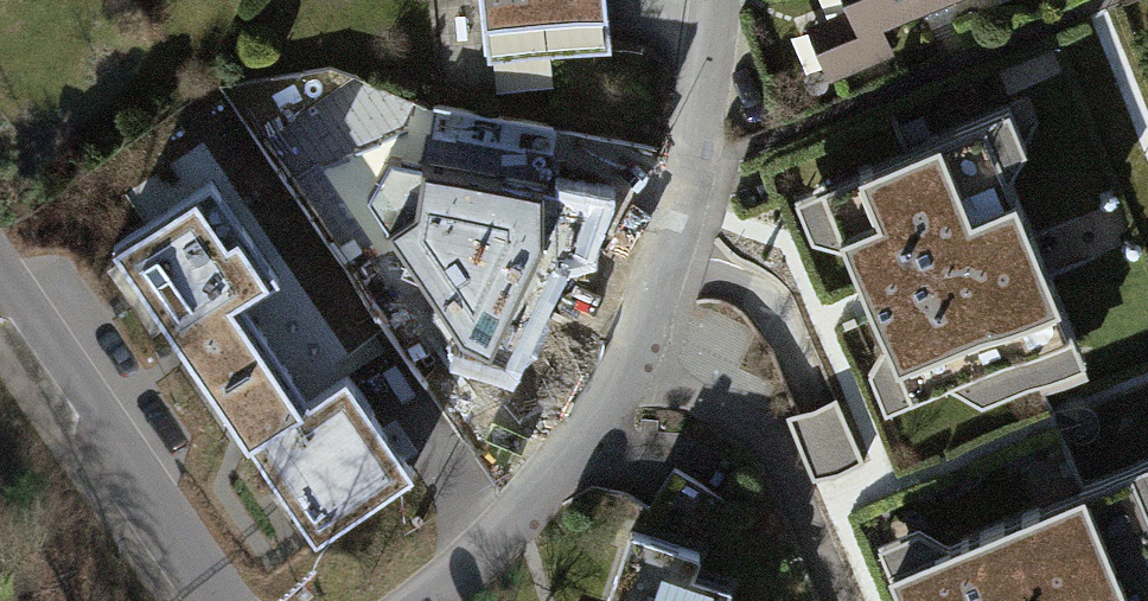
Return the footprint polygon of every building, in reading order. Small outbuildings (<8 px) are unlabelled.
[(471,68),(599,60),(595,0),(467,0),(471,68)] [(784,8),(805,71),(885,45),(874,10),(903,0),(807,0),(784,8)] [(1013,107),(795,195),(813,239),(846,246),(888,349),(873,377),(889,413),(949,387),(988,404),(1088,364),(1013,177),(1031,149),(1013,107)] [(563,202),(461,156),(416,255),(519,301),(563,202)] [(182,162),(108,211),(231,395),(305,347),(182,162)] [(880,549),(901,600),(1147,600),(1147,472),(956,551),(923,533),(880,549)] [(761,570),(619,524),(593,600),(751,600),(761,570)]
